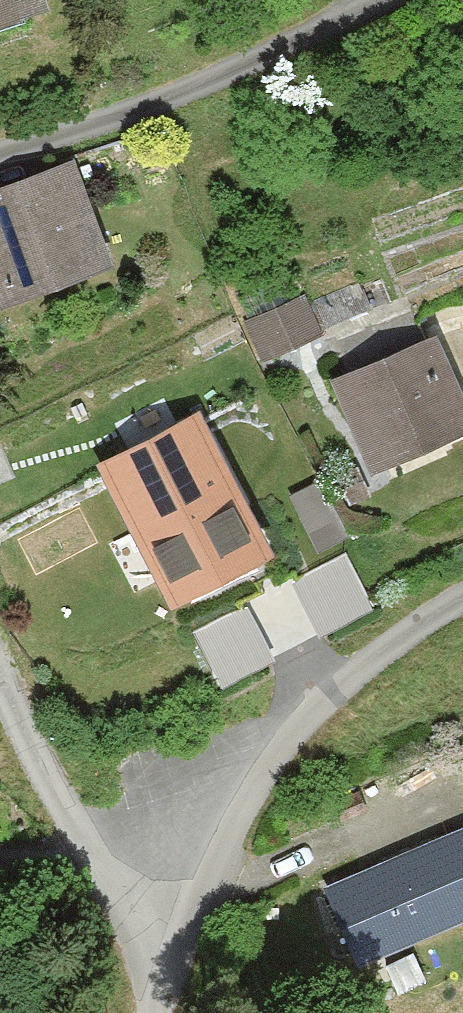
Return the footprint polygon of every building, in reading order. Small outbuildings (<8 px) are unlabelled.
[(32,9),(29,0),(0,0),(0,20),(32,9)] [(90,266),(49,160),(0,179),(0,301),(90,266)] [(313,334),(293,292),(235,319),(254,361),(313,334)] [(351,471),(458,424),(417,332),(311,380),(351,471)] [(201,405),(97,458),(173,600),(275,545),(201,405)] [(278,497),(301,553),(340,537),(317,481),(278,497)] [(325,623),(381,600),(359,547),(303,570),(325,623)] [(257,590),(276,646),(321,631),(303,575),(257,590)] [(227,676),(278,653),(252,599),(202,622),(227,676)] [(462,913),(462,820),(304,888),(338,966),(352,960),(365,990),(399,975),(387,946),(462,913)]
